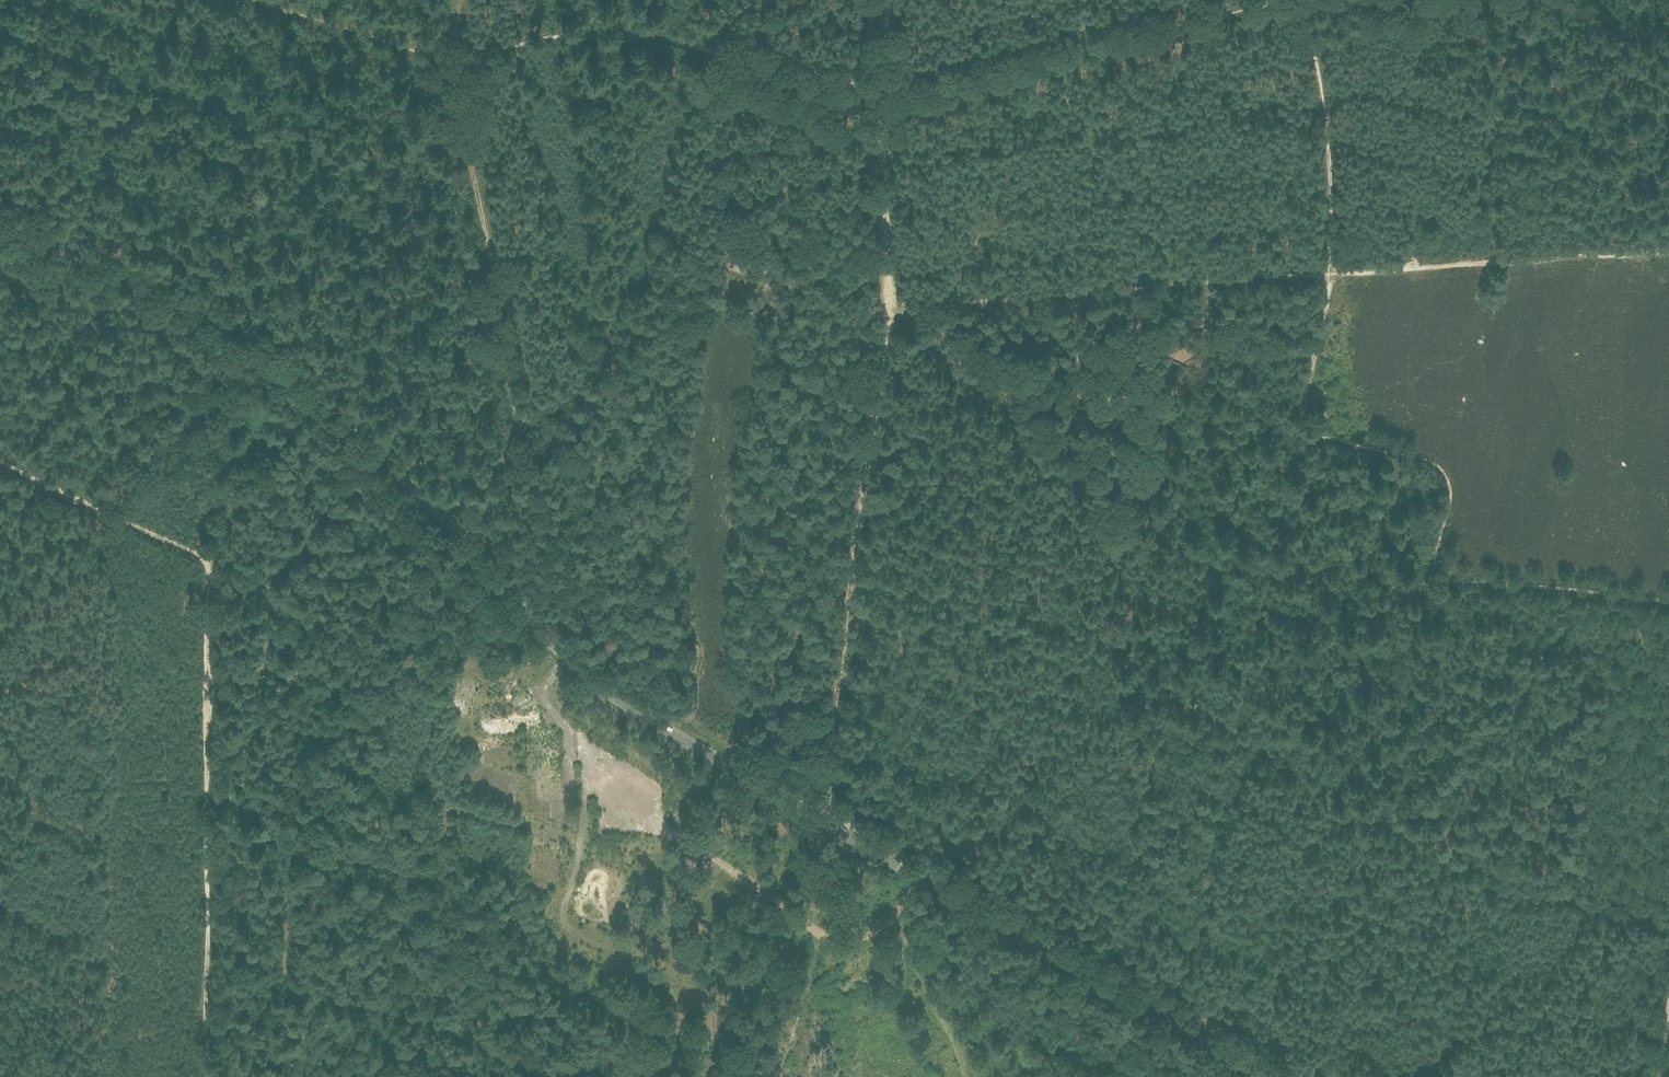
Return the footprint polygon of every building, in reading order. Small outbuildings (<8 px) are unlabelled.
[(543,709),(532,709),(533,730),(543,730),(543,709)]
